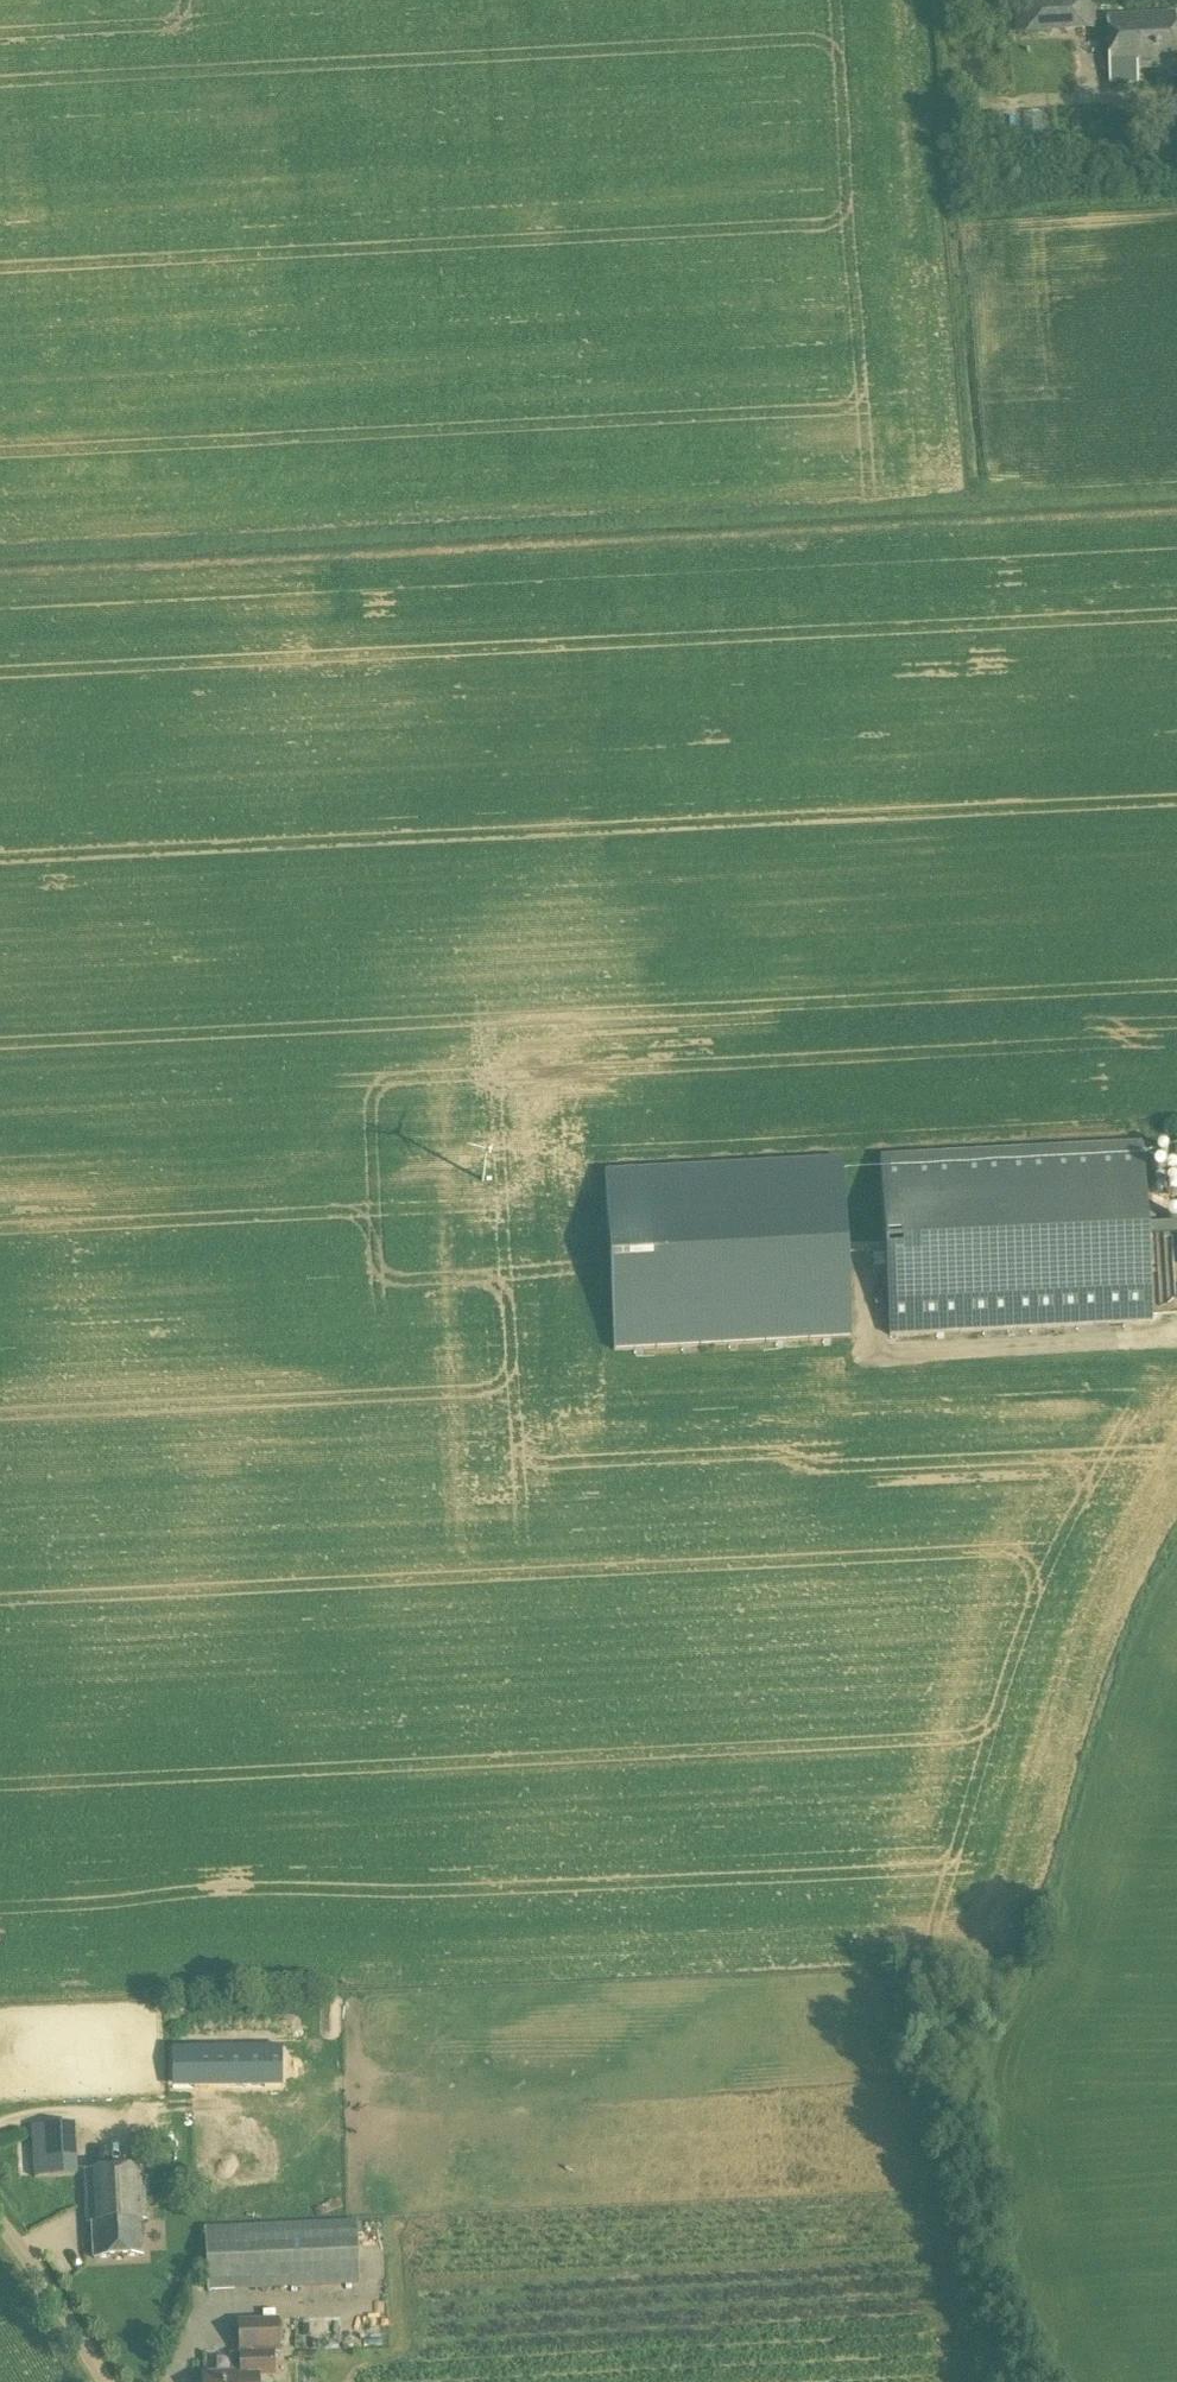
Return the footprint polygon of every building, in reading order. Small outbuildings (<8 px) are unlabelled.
[(1096,31),(1095,0),(1014,0),(1016,35),(1096,31)] [(1138,86),(1137,72),(1176,70),(1176,48),(1175,15),(1108,19),(1112,87),(1138,86)] [(890,1337),(1152,1322),(1142,1143),(880,1157),(890,1337)] [(842,1160),(605,1172),(615,1350),(852,1338),(842,1160)] [(180,2048),(179,2030),(0,2034),(0,2052),(180,2048)] [(0,2054),(0,2079),(216,2073),(216,2048),(0,2054)] [(34,2179),(77,2177),(74,2125),(32,2127),(34,2179)] [(143,2258),(142,2224),(147,2223),(145,2171),(83,2174),(86,2226),(93,2226),(95,2261),(143,2258)] [(208,2292),(360,2285),(357,2221),(205,2228),(208,2292)] [(337,2312),(279,2314),(280,2340),(339,2338),(337,2312)] [(279,2323),(239,2325),(240,2352),(244,2352),(245,2374),(202,2376),(202,2381),(259,2381),(258,2378),(275,2377),(273,2354),(280,2354),(279,2323)]
